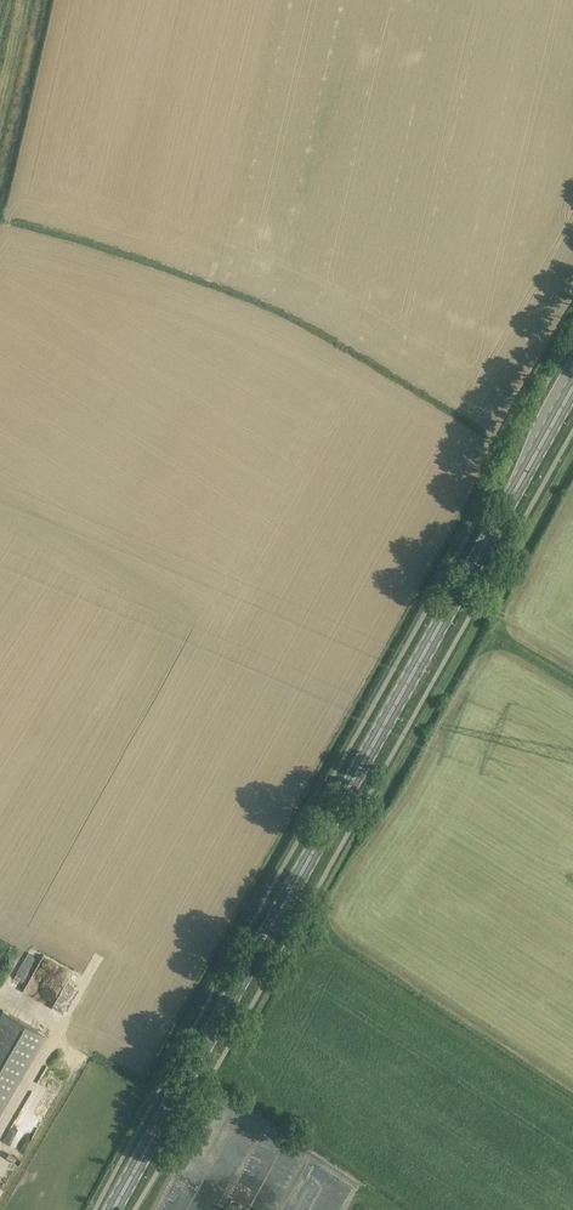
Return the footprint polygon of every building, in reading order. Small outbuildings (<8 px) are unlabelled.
[(46,1034),(3,1009),(0,1014),(0,1113),(46,1034)] [(24,1141),(11,1132),(5,1140),(19,1149),(24,1141)]
